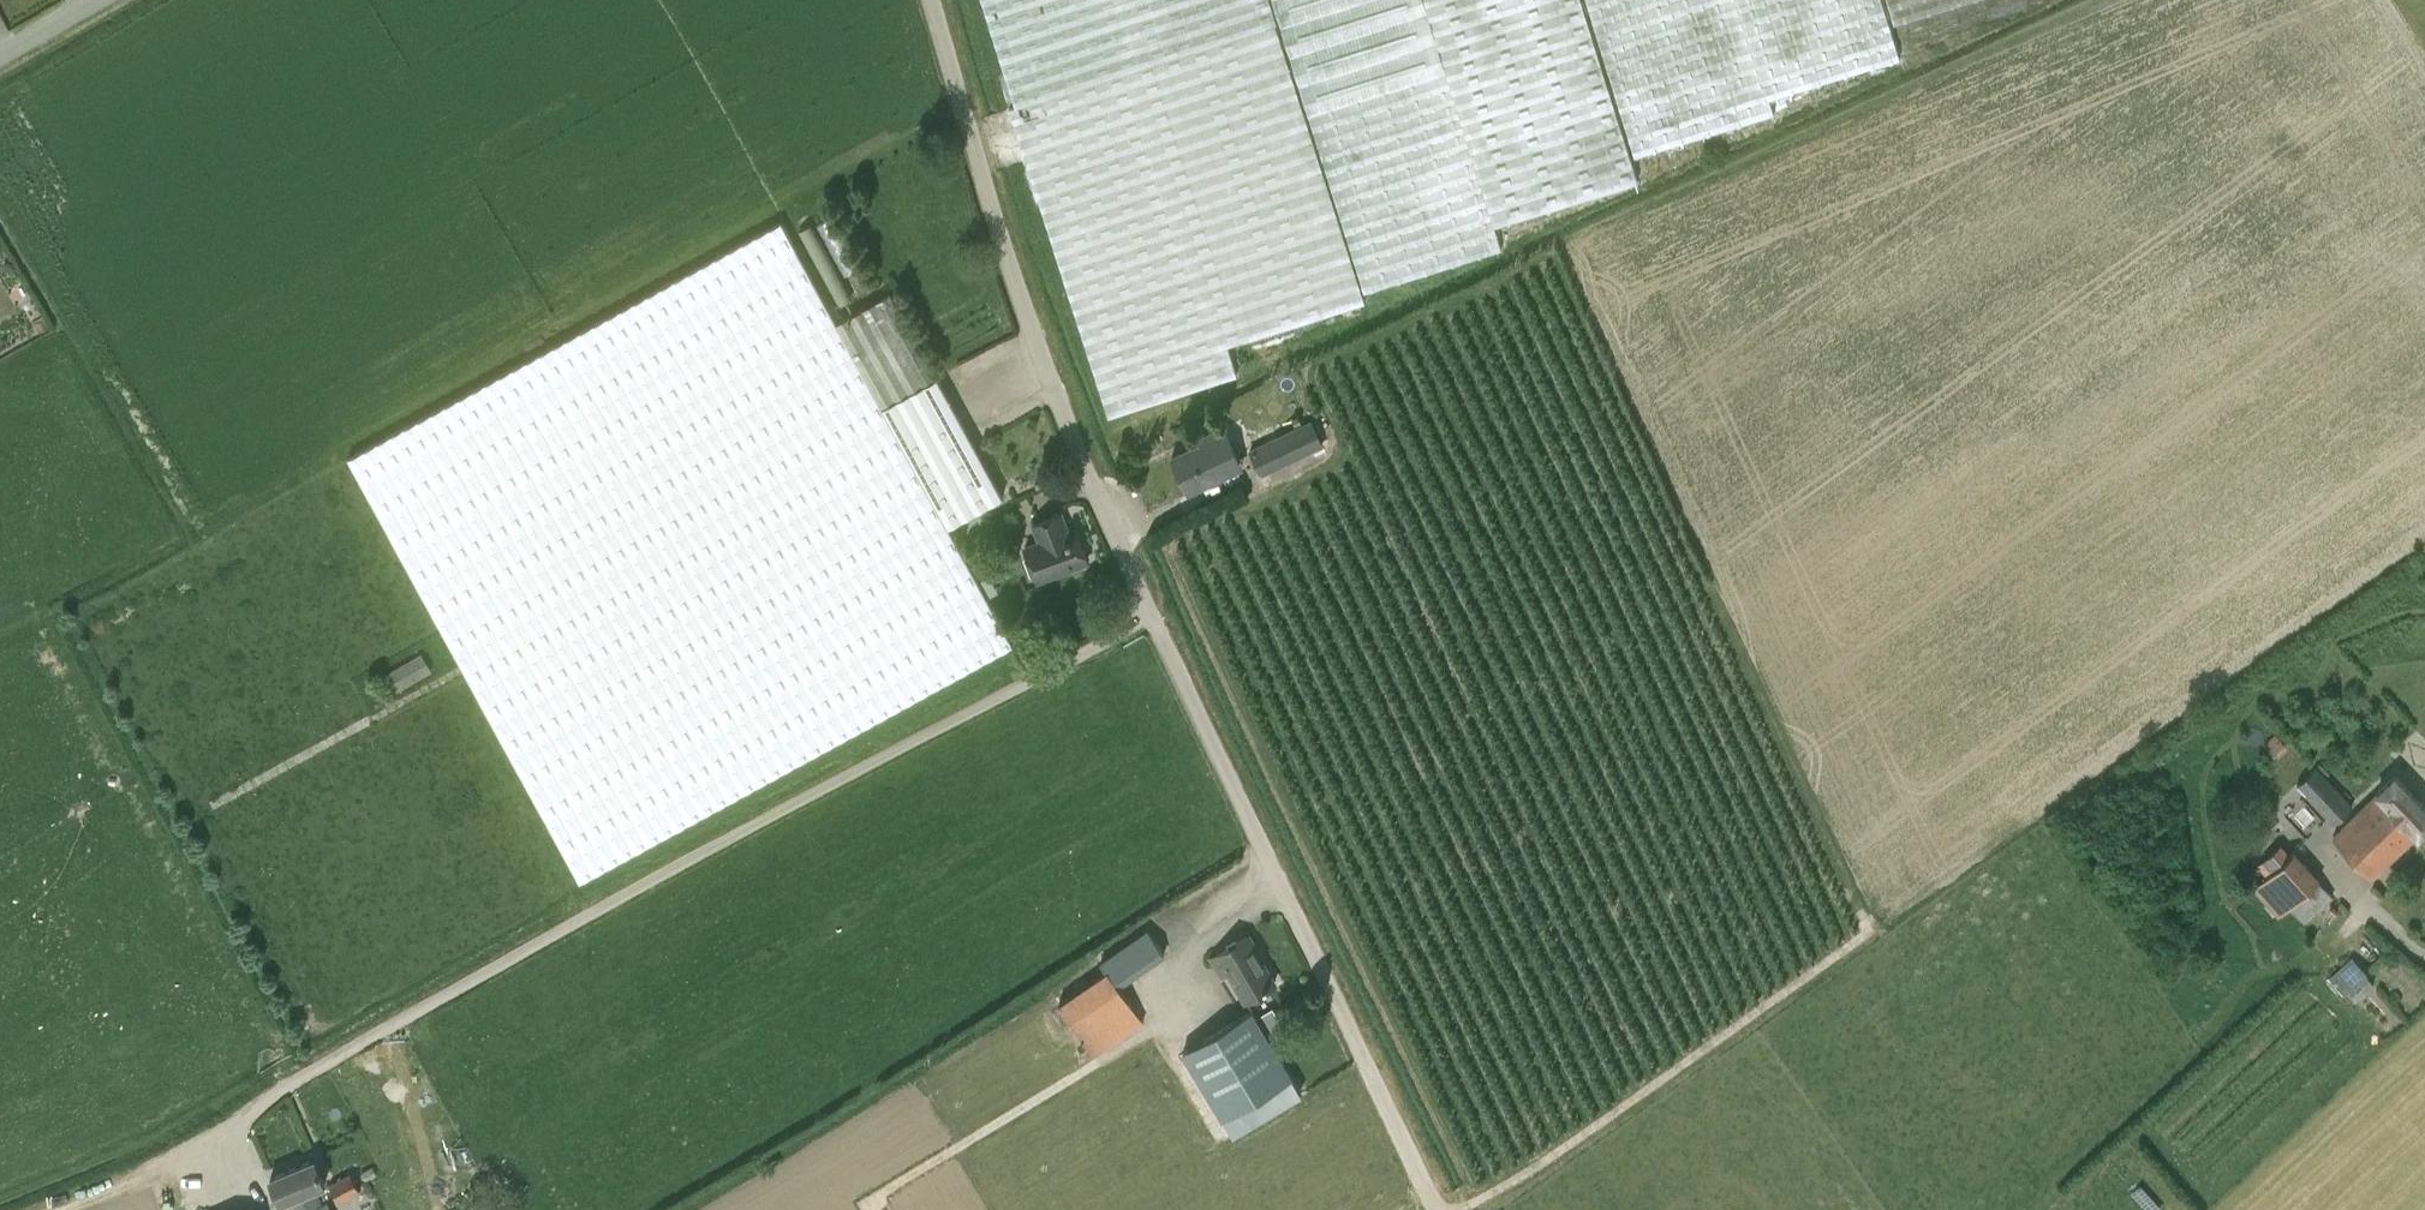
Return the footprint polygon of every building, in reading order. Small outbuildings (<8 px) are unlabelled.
[(990,26),(1008,81),(1015,104),(1010,107),(1027,161),(1057,258),(1085,346),(1107,415),(1178,392),(1237,373),(1227,345),(1296,323),(1364,300),(1324,171),(1300,97),(1281,35),(1270,0),(982,0),(990,26)] [(1275,4),(1298,77),(1317,140),(1364,290),(1427,271),(1500,247),(1495,225),(1569,202),(1637,180),(1581,0),(1273,0),(1275,4)] [(1589,10),(1611,80),(1634,155),(1703,134),(1773,112),(1770,98),(1842,75),(1899,57),(1882,0),(1586,0),(1589,10)] [(1893,24),(1971,0),(1886,0),(1893,24)] [(1001,498),(965,432),(889,294),(835,323),(779,222),(347,459),(578,882),(1011,645),(946,527),(1001,498)] [(1309,419),(1250,447),(1262,471),(1321,444),(1309,419)] [(1207,437),(1172,455),(1188,489),(1225,471),(1223,468),(1239,460),(1223,426),(1206,434),(1207,437)] [(1038,580),(1088,560),(1075,528),(1068,531),(1061,513),(1034,524),(1041,542),(1025,548),(1038,580)] [(2315,766),(2295,786),(2333,825),(2352,806),(2315,766)] [(2390,861),(2424,827),(2424,808),(2394,776),(2377,792),(2378,793),(2334,836),(2373,878),(2390,861)] [(2279,916),(2287,909),(2302,925),(2334,895),(2320,879),(2295,851),(2266,876),(2253,888),(2279,916)] [(1247,934),(1210,957),(1221,975),(1227,971),(1245,1000),(1275,981),(1247,934)] [(2351,957),(2330,978),(2344,992),(2367,973),(2351,957)] [(1107,968),(1106,969),(1058,1002),(1093,1054),(1143,1019),(1118,984),(1107,968)] [(1253,1009),(1182,1051),(1221,1117),(1291,1074),(1268,1033),(1253,1009)] [(315,1158),(272,1176),(283,1201),(294,1197),(300,1209),(332,1209),(328,1200),(315,1205),(309,1190),(326,1183),(315,1158)] [(340,1201),(361,1190),(351,1171),(330,1183),(340,1201)]
